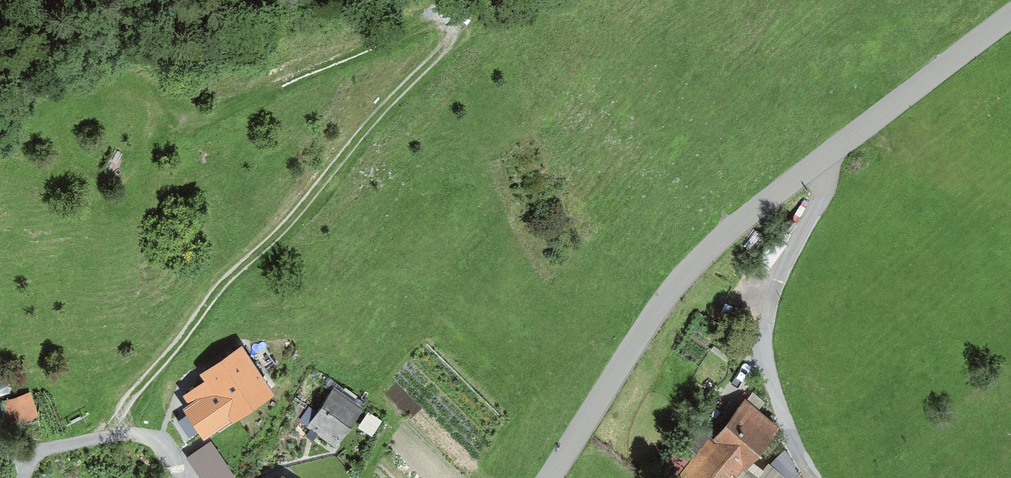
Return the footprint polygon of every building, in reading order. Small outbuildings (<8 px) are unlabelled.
[(212,435),(266,396),(236,355),(182,395),(212,435)] [(9,421),(40,413),(33,389),(2,397),(9,421)] [(366,412),(339,391),(312,427),(339,448),(366,412)] [(739,412),(696,468),(709,477),(742,477),(773,438),(739,412)] [(188,454),(205,477),(230,477),(239,472),(214,436),(188,454)] [(0,469),(0,477),(9,477),(0,469)]
